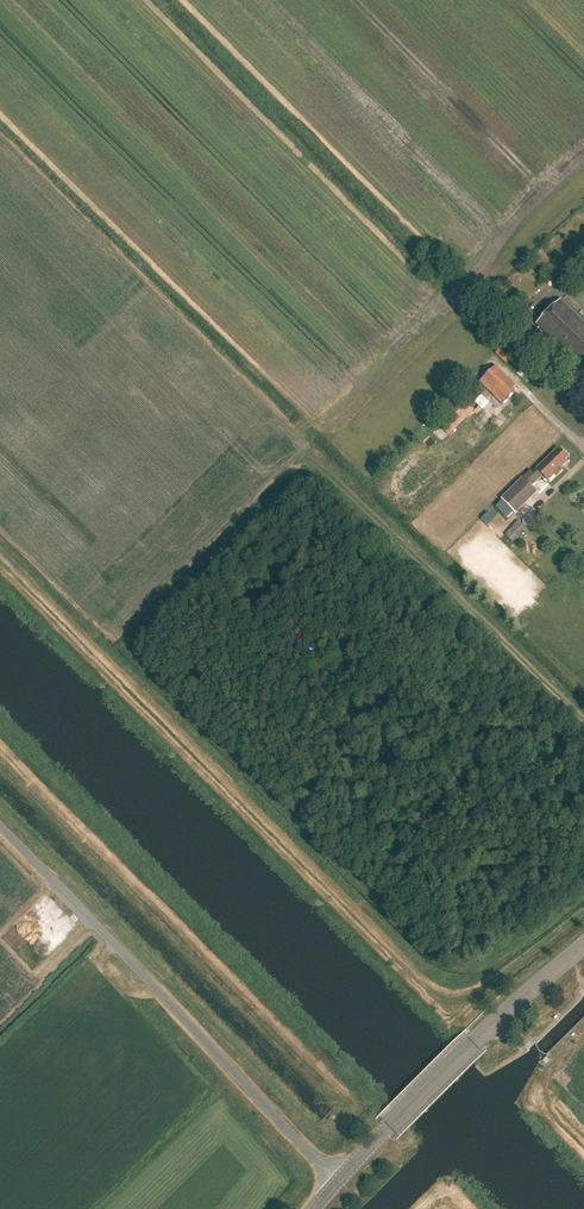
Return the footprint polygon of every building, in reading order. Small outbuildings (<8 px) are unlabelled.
[(561,299),(536,324),(565,352),(567,350),(576,360),(578,358),(583,364),(583,322),(561,299)] [(513,390),(516,387),(496,366),(480,382),(503,404),(515,392),(513,390)] [(461,397),(436,423),(449,436),(474,410),(461,397)] [(568,458),(558,448),(533,472),(531,470),(502,499),(515,513),(537,491),(532,486),(543,475),(548,481),(555,474),(557,476),(563,469),(561,468),(568,462),(566,460),(568,458)] [(526,528),(527,527),(520,521),(506,536),(513,542),(521,533),(526,538),(531,532),(526,528)]
